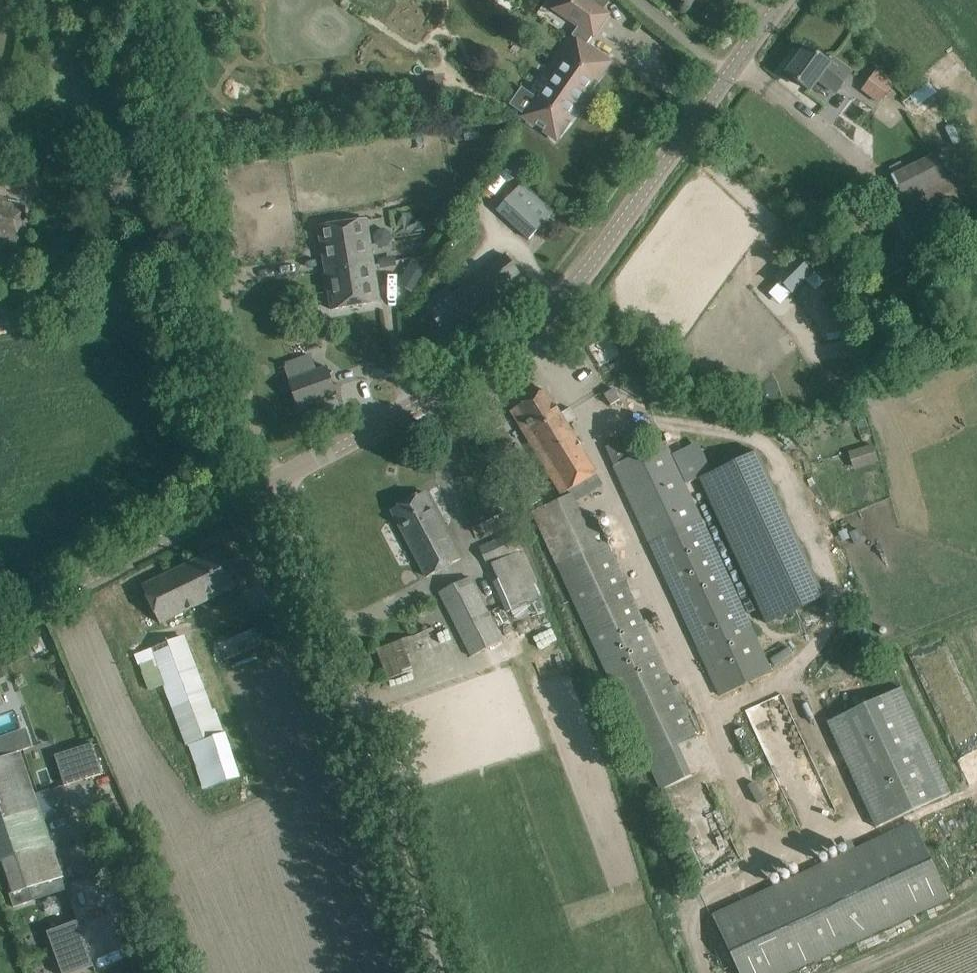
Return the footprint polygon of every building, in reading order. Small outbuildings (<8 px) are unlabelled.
[(594,36),(609,14),(588,0),(560,0),(554,9),(594,36)] [(536,98),(523,116),(557,140),(570,121),(566,118),(594,78),(598,81),(611,62),(577,39),(564,58),(568,60),(540,100),(536,98)] [(792,83),(795,79),(810,91),(818,80),(836,93),(851,73),(833,59),(830,64),(808,47),(797,61),(794,58),(782,75),(792,83)] [(878,67),(861,89),(881,103),(897,81),(878,67)] [(892,176),(904,199),(922,233),(966,210),(937,154),(892,176)] [(529,239),(552,214),(520,185),(497,210),(529,239)] [(18,244),(26,204),(0,198),(0,241),(18,244)] [(319,227),(326,272),(374,264),(367,220),(319,227)] [(968,231),(964,223),(951,228),(954,237),(968,231)] [(425,306),(431,314),(443,330),(519,273),(506,255),(454,294),(449,288),(425,306)] [(824,282),(813,272),(796,255),(775,277),(791,294),(806,280),(816,290),(824,282)] [(398,283),(410,289),(424,265),(412,258),(398,283)] [(326,272),(332,309),(380,301),(374,264),(326,272)] [(290,381),(299,408),(337,394),(327,368),(290,381)] [(620,399),(614,389),(605,394),(611,405),(620,399)] [(522,414),(516,417),(564,495),(572,491),(574,495),(536,511),(647,760),(698,736),(598,519),(587,526),(573,503),(603,484),(546,390),(518,407),(522,414)] [(636,434),(606,447),(652,545),(702,522),(665,442),(644,452),(636,434)] [(854,469),(879,460),(873,443),(849,451),(854,469)] [(704,473),(762,625),(822,602),(764,450),(704,473)] [(460,560),(434,510),(425,492),(392,510),(427,577),(460,560)] [(702,522),(652,545),(723,698),(774,674),(702,522)] [(479,548),(487,565),(525,547),(517,530),(479,548)] [(142,586),(160,623),(237,586),(219,549),(142,586)] [(492,563),(498,579),(494,582),(507,611),(539,596),(534,584),(539,581),(524,549),(492,563)] [(469,577),(457,583),(440,592),(472,657),(503,641),(469,577)] [(218,644),(225,660),(262,644),(255,628),(218,644)] [(439,644),(435,631),(419,635),(423,648),(439,644)] [(166,685),(189,745),(220,733),(185,639),(153,651),(154,654),(139,660),(150,690),(166,685)] [(413,671),(403,641),(377,650),(388,680),(413,671)] [(951,792),(903,687),(827,721),(876,827),(951,792)] [(19,731),(13,713),(0,718),(0,737),(19,731)] [(17,746),(24,744),(26,743),(22,730),(19,731),(0,737),(0,751),(17,746)] [(241,780),(226,734),(186,748),(201,793),(241,780)] [(93,744),(55,756),(65,786),(102,774),(93,744)] [(3,861),(5,860),(10,877),(15,892),(9,894),(10,898),(31,891),(33,899),(65,889),(50,845),(42,819),(34,796),(19,753),(17,746),(0,751),(0,852),(3,861)] [(713,913),(741,972),(790,972),(951,898),(915,820),(713,913)] [(47,932),(63,972),(75,972),(95,965),(78,920),(47,932)]
